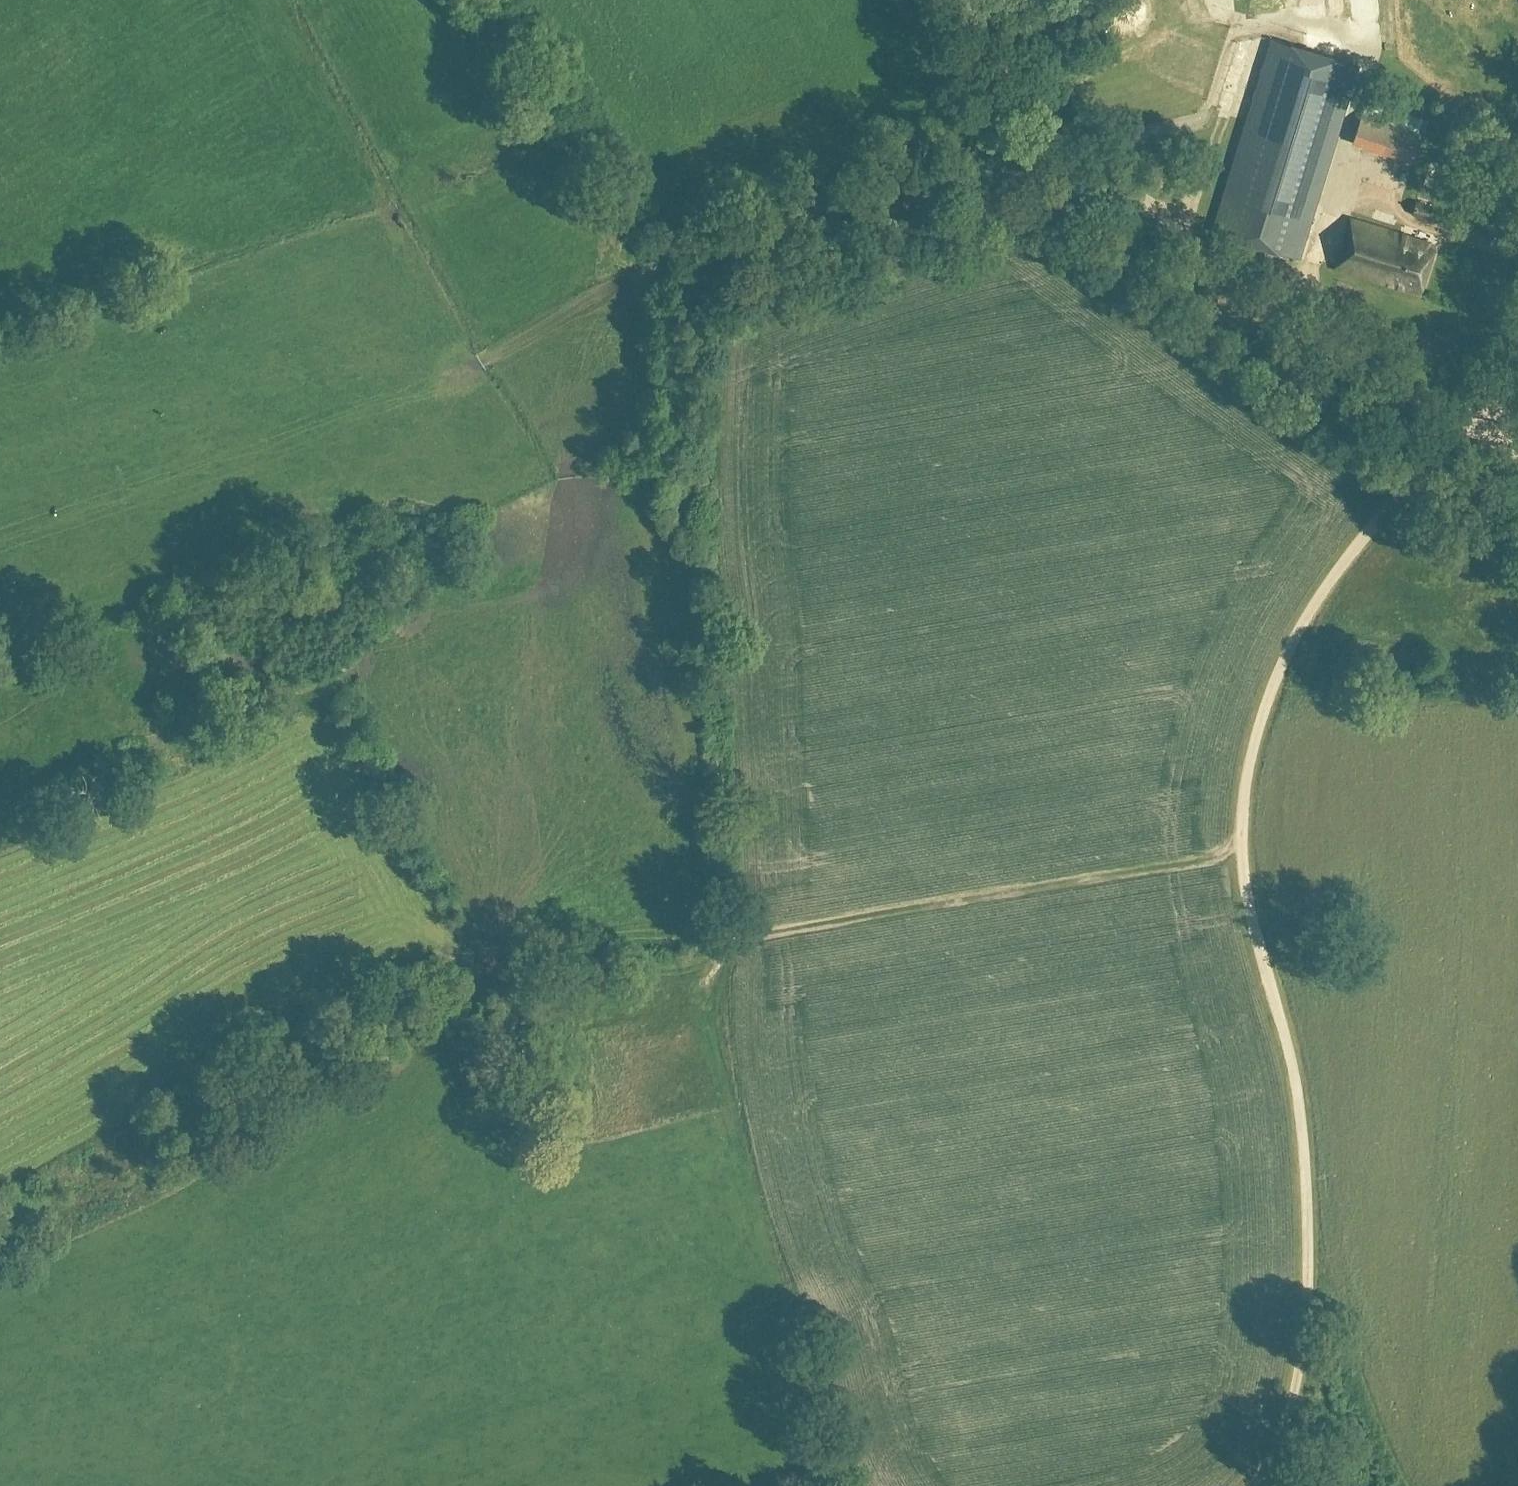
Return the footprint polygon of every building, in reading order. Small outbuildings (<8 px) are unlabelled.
[(1222,9),(1228,25),(1239,20),(1233,5),(1222,9)] [(1211,230),(1297,255),(1350,77),(1354,64),(1283,43),(1267,39),(1250,98),(1211,230)] [(1424,119),(1406,114),(1388,108),(1390,102),(1370,96),(1353,144),(1414,162),(1424,133),(1420,131),(1424,119)] [(1433,208),(1417,204),(1413,216),(1430,221),(1433,208)] [(1435,246),(1353,219),(1336,269),(1418,296),(1435,246)]
